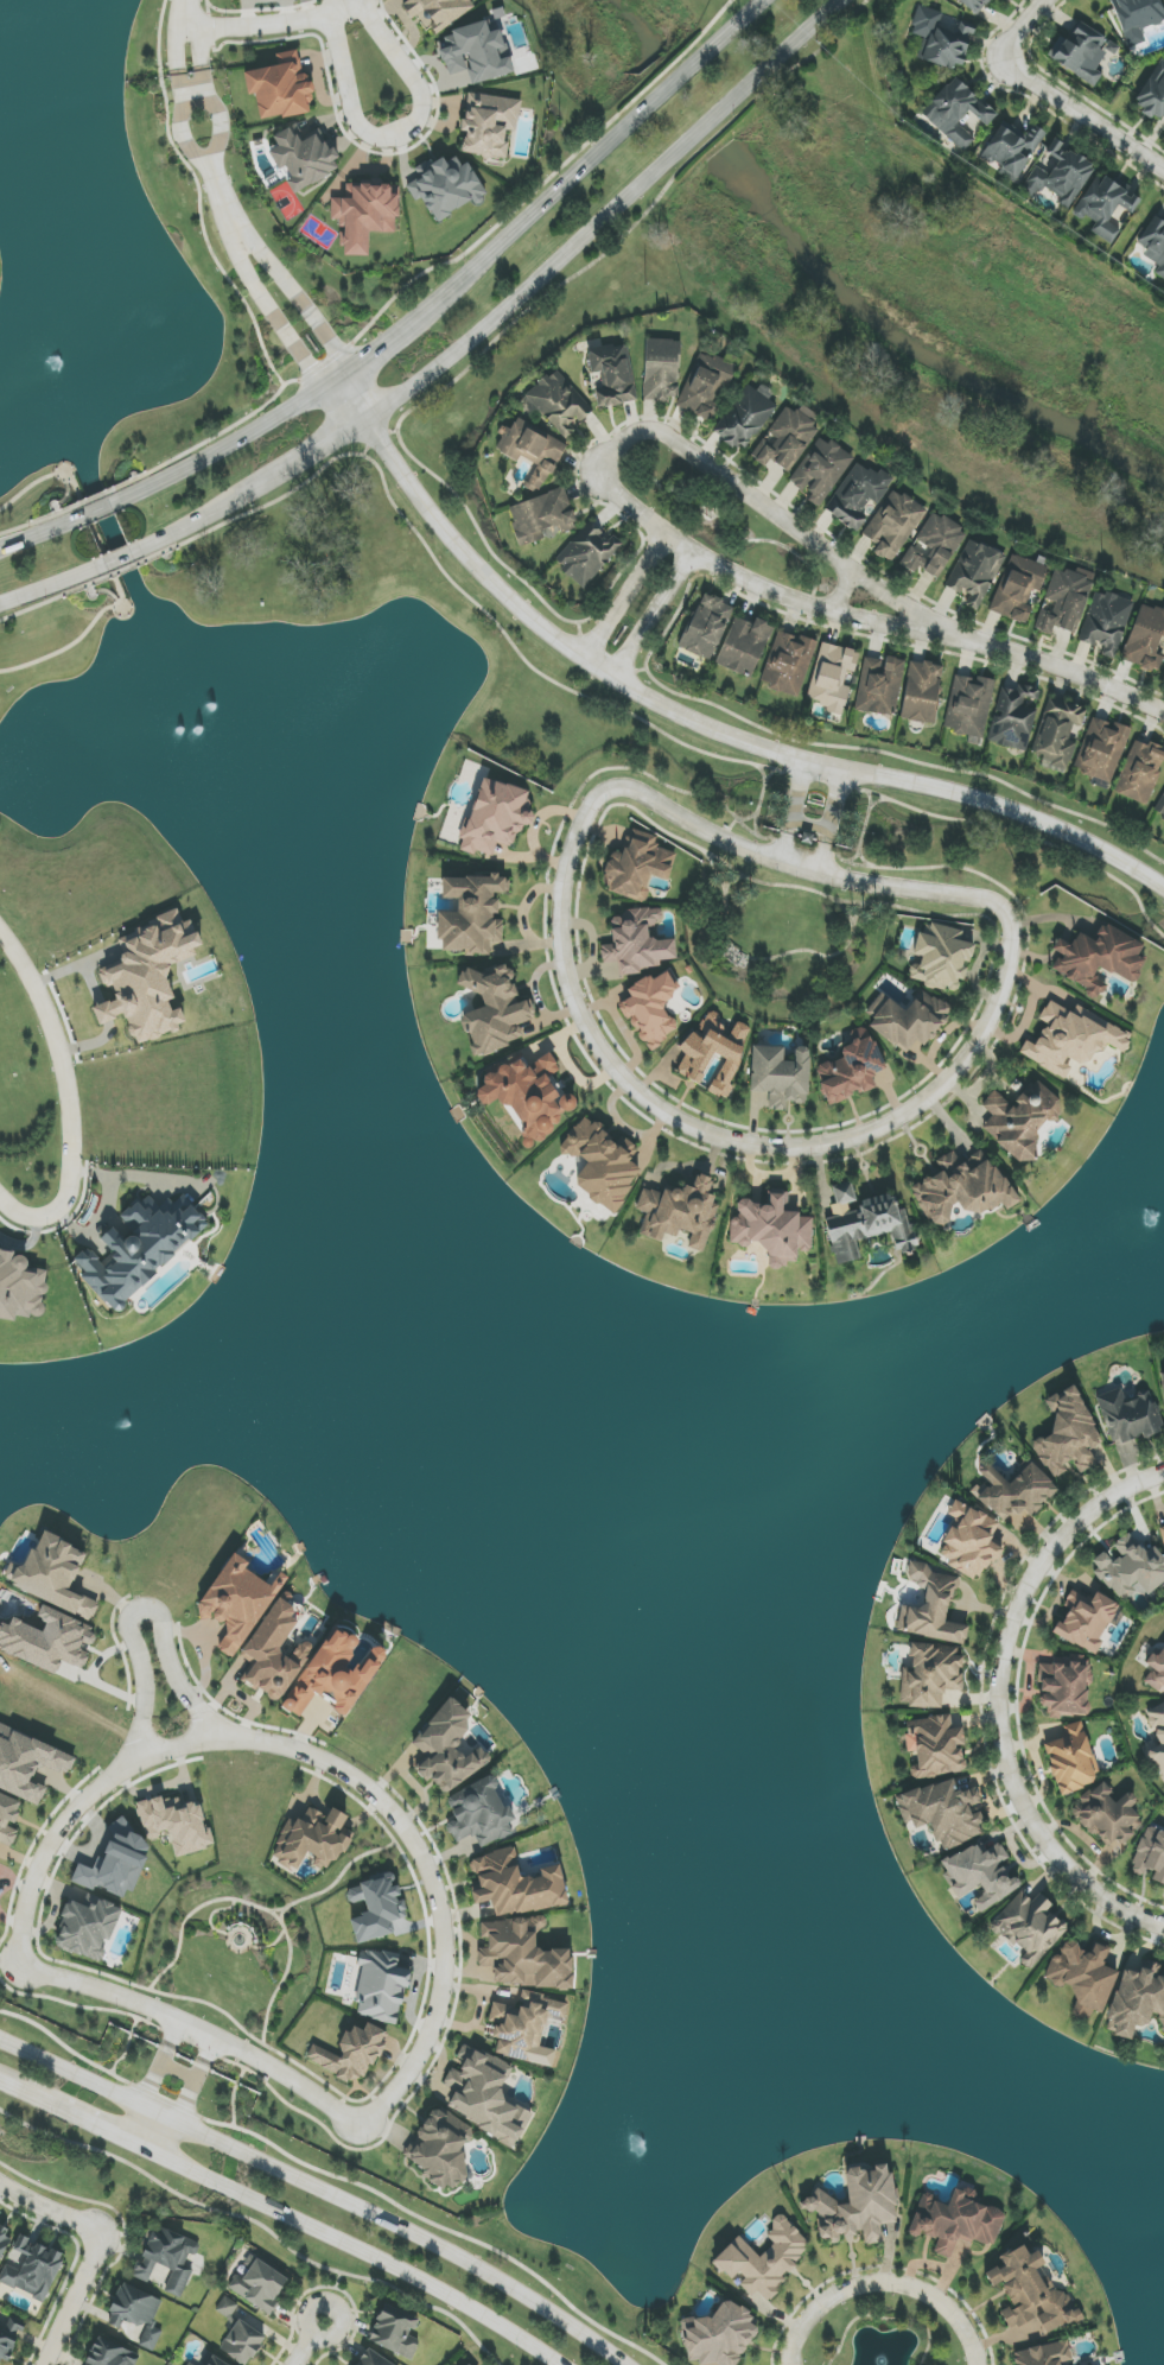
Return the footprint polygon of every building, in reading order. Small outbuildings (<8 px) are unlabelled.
[(469,0),(409,0),(402,5),(410,19),(420,13),(434,34),(475,9),(469,0)] [(978,18),(993,0),(958,0),(978,18)] [(1146,42),(1142,30),(1163,22),(1163,11),(1160,0),(1111,0),(1128,48),(1146,42)] [(1095,87),(1103,74),(1096,70),(1107,52),(1114,56),(1120,46),(1078,21),(1067,40),(1060,36),(1047,57),(1095,87)] [(514,73),(509,57),(499,59),(497,50),(504,48),(500,29),(489,32),(486,22),(442,34),(445,48),(440,49),(447,76),(468,71),(471,84),(514,73)] [(244,72),(248,95),(255,94),(260,121),(308,112),(305,94),(313,92),(310,74),(303,75),(298,50),(276,54),(278,66),(244,72)] [(1161,60),(1133,105),(1163,123),(1163,62),(1161,60)] [(987,127),(997,115),(953,76),(921,114),(964,152),(975,140),(957,124),(968,111),(987,127)] [(521,100),(468,93),(463,131),(465,131),(462,153),(507,159),(509,142),(504,141),(506,129),(517,131),(521,100)] [(1006,119),(980,156),(1000,170),(998,173),(1013,183),(1048,134),(1034,125),(1028,135),(1006,119)] [(296,194),(342,169),(327,141),(320,144),(315,135),(299,143),(291,127),(273,136),(278,146),(269,151),(280,172),(284,171),(296,194)] [(1067,211),(1096,167),(1054,139),(1046,152),(1057,160),(1053,165),(1042,158),(1021,189),(1035,198),(1043,186),(1061,199),(1057,205),(1067,211)] [(435,223),(485,197),(463,154),(446,162),(442,155),(415,169),(420,179),(406,185),(415,202),(422,198),(435,223)] [(1140,201),(1097,174),(1072,214),(1082,221),(1085,216),(1096,223),(1090,232),(1111,245),(1128,217),(1130,218),(1140,201)] [(370,232),(397,233),(399,186),(382,185),(382,182),(346,181),(346,199),(332,198),(331,223),(346,224),(345,236),(343,236),(342,255),(369,256),(370,232)] [(1155,216),(1137,242),(1147,249),(1143,256),(1159,266),(1154,273),(1163,280),(1163,222),(1155,216)] [(593,374),(600,372),(604,388),(595,390),(599,409),(637,401),(625,343),(602,348),(600,339),(586,342),(593,374)] [(679,340),(645,339),(643,401),(668,402),(668,398),(678,398),(679,340)] [(711,422),(718,405),(713,403),(720,386),(727,389),(736,366),(700,351),(677,408),(711,422)] [(776,404),(769,400),(774,392),(760,384),(755,392),(744,384),(714,433),(746,453),(776,404)] [(818,428),(813,426),(820,416),(801,404),(796,413),(784,406),(752,458),(766,467),(770,460),(791,473),(818,428)] [(566,444),(517,418),(511,429),(508,427),(496,451),(518,462),(520,457),(537,466),(530,480),(544,488),(566,444)] [(854,456),(829,441),(829,442),(819,436),(790,483),(811,496),(808,501),(821,509),(854,456)] [(825,512),(859,533),(894,477),(880,469),(877,474),(856,462),(825,512)] [(927,510),(893,488),(862,535),(877,545),(873,552),(892,564),(927,510)] [(507,506),(519,547),(544,540),(542,531),(560,526),(562,533),(577,529),(565,489),(507,506)] [(901,566),(915,574),(918,568),(940,580),(967,531),(931,511),(901,566)] [(582,589),(622,549),(592,520),(553,560),(582,589)] [(977,612),(1006,557),(971,538),(945,587),(967,599),(965,605),(977,612)] [(991,612),(1026,625),(1033,608),(1025,605),(1031,590),(1039,592),(1048,568),(1013,554),(991,612)] [(1045,600),(1055,602),(1052,613),(1039,610),(1034,630),(1051,634),(1053,627),(1077,634),(1092,576),(1054,565),(1045,600)] [(1115,659),(1134,600),(1106,591),(1105,596),(1094,592),(1079,640),(1104,648),(1101,655),(1115,659)] [(680,649),(712,661),(733,605),(701,594),(680,649)] [(1163,654),(1163,609),(1142,601),(1121,660),(1157,673),(1163,654)] [(756,618),(753,625),(735,617),(716,664),(751,679),(774,626),(756,618)] [(761,686),(801,697),(816,641),(776,630),(761,686)] [(822,643),(809,700),(827,704),(826,712),(844,716),(859,652),(822,643)] [(905,660),(885,656),(884,660),(864,657),(855,710),(895,717),(905,660)] [(900,719),(933,725),(944,666),(910,660),(900,719)] [(983,740),(994,681),(956,674),(945,728),(953,729),(952,734),(983,740)] [(989,743),(1028,751),(1040,689),(1016,685),(1015,689),(1000,686),(989,743)] [(1031,757),(1069,768),(1085,712),(1047,701),(1031,757)] [(1130,729),(1091,716),(1074,770),(1113,783),(1130,729)] [(1163,763),(1163,748),(1149,742),(1147,745),(1136,741),(1114,792),(1146,806),(1163,763)] [(531,792),(482,778),(469,822),(464,820),(458,839),(463,840),(460,848),(493,858),(498,842),(514,847),(521,824),(531,827),(535,814),(526,811),(531,792)] [(1153,815),(1163,820),(1163,793),(1153,815)] [(678,847),(629,834),(624,855),(610,851),(600,889),(645,901),(651,877),(668,881),(678,847)] [(443,956),(489,949),(488,942),(504,940),(501,917),(498,917),(495,894),(507,892),(504,873),(441,882),(444,900),(457,898),(458,910),(437,914),(443,956)] [(675,939),(648,940),(648,926),(660,926),(659,908),(624,910),(624,917),(611,918),(612,945),(601,945),(602,963),(618,963),(618,976),(640,975),(639,968),(660,967),(660,960),(676,959),(675,939)] [(119,943),(122,951),(121,965),(113,965),(101,969),(101,976),(117,998),(118,1002),(110,1002),(93,1007),(98,1024),(124,1016),(130,1024),(129,1031),(139,1044),(161,1038),(169,1032),(172,1032),(186,1022),(181,1008),(172,1011),(169,1002),(173,998),(169,983),(169,965),(195,957),(196,950),(201,946),(193,922),(182,921),(178,909),(159,915),(119,943)] [(1052,969),(1087,989),(1084,994),(1097,1002),(1112,977),(1131,988),(1146,962),(1137,957),(1144,946),(1102,921),(1092,939),(1080,931),(1074,940),(1063,933),(1054,949),(1061,954),(1052,969)] [(975,945),(939,936),(940,929),(921,925),(915,954),(909,980),(960,992),(966,965),(971,966),(975,945)] [(477,1059),(522,1038),(517,1026),(537,1017),(529,999),(520,1002),(511,981),(514,979),(506,962),(475,976),(471,968),(458,974),(468,998),(479,992),(485,1005),(458,1017),(477,1059)] [(621,1003),(640,1043),(645,1041),(649,1048),(678,1034),(663,1002),(679,994),(667,970),(627,989),(631,998),(621,1003)] [(949,1004),(917,990),(910,1006),(878,992),(868,1015),(874,1017),(868,1031),(910,1050),(914,1041),(930,1048),(949,1004)] [(1019,1053),(1066,1080),(1078,1060),(1090,1066),(1104,1042),(1124,1052),(1130,1041),(1051,997),(1039,1019),(1047,1023),(1034,1046),(1025,1041),(1019,1053)] [(728,1100),(733,1086),(731,1084),(751,1028),(738,1023),(732,1029),(716,1023),(720,1014),(712,1012),(701,1023),(707,1029),(704,1039),(699,1037),(693,1032),(678,1048),(685,1053),(677,1075),(699,1083),(705,1076),(700,1072),(708,1063),(712,1053),(726,1058),(720,1072),(711,1083),(707,1092),(728,1100)] [(827,1104),(876,1089),(872,1075),(883,1071),(869,1026),(849,1032),(853,1045),(840,1049),(843,1059),(816,1067),(827,1104)] [(751,1092),(769,1093),(768,1110),(787,1111),(787,1104),(808,1104),(810,1048),(795,1047),(794,1062),(783,1061),(784,1047),(753,1046),(751,1092)] [(528,1148),(535,1139),(540,1144),(562,1121),(559,1116),(575,1108),(577,1105),(571,1093),(560,1098),(549,1076),(559,1071),(551,1053),(529,1064),(520,1056),(509,1068),(504,1063),(498,1070),(483,1078),(485,1083),(476,1093),(482,1107),(497,1100),(509,1111),(516,1125),(518,1128),(528,1148)] [(981,1129),(1019,1162),(1067,1109),(1034,1080),(1011,1105),(996,1091),(981,1107),(992,1116),(981,1129)] [(618,1212),(640,1168),(629,1163),(633,1154),(601,1138),(606,1128),(580,1115),(563,1150),(586,1162),(572,1189),(618,1212)] [(982,1149),(962,1163),(952,1149),(935,1162),(939,1168),(909,1190),(937,1229),(962,1211),(971,1223),(1000,1203),(1006,1211),(1019,1202),(982,1149)] [(704,1253),(719,1207),(712,1205),(715,1196),(708,1194),(713,1178),(698,1174),(692,1192),(666,1183),(663,1195),(643,1188),(636,1209),(647,1213),(640,1235),(662,1242),(664,1234),(678,1238),(680,1231),(692,1235),(687,1248),(704,1253)] [(857,1201),(851,1181),(832,1187),(838,1207),(857,1201)] [(814,1218),(800,1217),(800,1213),(782,1212),(783,1190),(768,1189),(768,1203),(739,1201),(738,1218),(731,1218),(730,1244),(771,1246),(770,1265),(797,1266),(798,1251),(812,1252),(814,1218)] [(825,1219),(837,1266),(861,1260),(856,1241),(891,1233),(896,1254),(917,1250),(906,1208),(898,1210),(894,1193),(859,1201),(861,1210),(825,1219)] [(115,1313),(209,1223),(182,1196),(173,1204),(168,1199),(159,1207),(146,1194),(122,1218),(136,1232),(118,1249),(118,1248),(102,1263),(87,1247),(74,1259),(86,1272),(81,1277),(115,1313)] [(48,1271),(28,1269),(29,1258),(14,1256),(14,1253),(0,1251),(0,1318),(42,1322),(48,1271)] [(1043,1400),(1058,1432),(1041,1440),(1044,1447),(1037,1450),(1050,1476),(1075,1465),(1079,1474),(1096,1466),(1089,1449),(1102,1443),(1075,1385),(1043,1400)] [(1114,1445),(1142,1435),(1143,1439),(1163,1431),(1163,1428),(1149,1389),(1123,1399),(1119,1388),(1096,1397),(1114,1445)] [(971,1490),(1003,1525),(1023,1507),(1031,1515),(1059,1490),(1031,1459),(1006,1482),(988,1462),(977,1472),(984,1479),(971,1490)] [(999,1522),(955,1500),(947,1515),(956,1519),(936,1559),(981,1582),(1001,1543),(991,1538),(999,1522)] [(1142,1589),(1146,1595),(1163,1583),(1163,1559),(1155,1546),(1145,1553),(1130,1532),(1113,1544),(1121,1556),(1112,1562),(1105,1551),(1091,1561),(1121,1603),(1142,1589)] [(70,1592),(86,1550),(40,1533),(27,1569),(11,1563),(3,1584),(94,1619),(100,1603),(70,1592)] [(234,1659),(277,1591),(245,1570),(250,1562),(233,1552),(195,1613),(207,1621),(211,1616),(229,1627),(216,1648),(234,1659)] [(965,1645),(969,1627),(946,1622),(956,1575),(908,1565),(905,1582),(927,1586),(921,1611),(901,1607),(896,1630),(965,1645)] [(1095,1654),(1120,1604),(1076,1583),(1065,1607),(1070,1609),(1063,1623),(1058,1621),(1052,1634),(1095,1654)] [(241,1656),(252,1664),(242,1679),(280,1703),(315,1648),(303,1640),(292,1656),(279,1648),(301,1613),(278,1598),(241,1656)] [(61,1661),(84,1670),(90,1654),(81,1651),(84,1643),(93,1647),(97,1636),(88,1632),(91,1625),(42,1606),(38,1618),(48,1622),(44,1631),(13,1619),(10,1626),(1,1623),(0,1626),(0,1651),(57,1672),(61,1661)] [(284,1708),(301,1718),(314,1696),(350,1716),(387,1652),(374,1644),(369,1653),(356,1645),(359,1641),(332,1625),(284,1708)] [(943,1708),(944,1690),(960,1691),(962,1647),(911,1644),(910,1668),(902,1668),(900,1706),(943,1708)] [(1149,1657),(1146,1662),(1152,1670),(1144,1682),(1162,1695),(1163,1693),(1163,1645),(1149,1657)] [(1048,1715),(1086,1718),(1089,1667),(1081,1666),(1081,1657),(1054,1655),(1053,1665),(1041,1664),(1038,1707),(1049,1707),(1048,1715)] [(411,1742),(426,1755),(415,1767),(448,1798),(479,1765),(458,1745),(472,1729),(465,1722),(471,1716),(452,1698),(411,1742)] [(1145,1713),(1147,1721),(1157,1737),(1159,1746),(1147,1752),(1163,1782),(1163,1702),(1145,1713)] [(904,1721),(908,1753),(912,1753),(915,1779),(965,1773),(962,1746),(965,1745),(962,1727),(952,1729),(950,1715),(904,1721)] [(1059,1796),(1100,1783),(1082,1721),(1063,1727),(1066,1737),(1044,1744),(1059,1796)] [(47,1788),(32,1783),(39,1764),(69,1776),(77,1756),(0,1726),(0,1788),(41,1804),(47,1788)] [(518,1832),(511,1815),(512,1815),(493,1775),(446,1797),(456,1819),(446,1824),(455,1844),(474,1835),(481,1850),(518,1832)] [(895,1795),(901,1816),(903,1816),(907,1828),(931,1821),(939,1849),(985,1836),(977,1807),(981,1805),(976,1787),(956,1792),(953,1780),(895,1795)] [(1125,1846),(1144,1821),(1134,1812),(1138,1806),(1123,1794),(1120,1798),(1098,1781),(1071,1815),(1110,1846),(1115,1839),(1125,1846)] [(12,1847),(19,1829),(13,1826),(23,1802),(0,1793),(0,1843),(12,1847)] [(176,1856),(213,1847),(202,1800),(181,1805),(178,1794),(137,1804),(146,1839),(170,1833),(176,1856)] [(290,1813),(271,1859),(300,1871),(307,1853),(317,1857),(314,1865),(327,1870),(332,1859),(340,1863),(350,1838),(340,1834),(348,1815),(330,1808),(328,1815),(309,1808),(305,1819),(290,1813)] [(1163,1885),(1163,1834),(1145,1828),(1132,1868),(1153,1875),(1152,1881),(1163,1885)] [(959,1899),(977,1888),(982,1896),(971,1902),(978,1913),(1019,1889),(1003,1862),(1009,1858),(1000,1843),(986,1852),(979,1841),(939,1865),(959,1899)] [(568,1905),(561,1866),(540,1869),(541,1876),(520,1880),(515,1850),(472,1857),(476,1885),(471,1886),(474,1904),(492,1901),(495,1917),(568,1905)] [(357,1944),(405,1932),(390,1874),(360,1882),(368,1913),(350,1918),(357,1944)] [(364,1901),(360,1887),(346,1891),(350,1904),(364,1901)] [(1068,1928),(1048,1911),(1052,1905),(1039,1894),(1032,1901),(1021,1891),(992,1924),(1027,1955),(1021,1962),(1031,1971),(1068,1928)] [(105,1962),(121,1906),(87,1896),(84,1905),(68,1901),(54,1948),(105,1962)] [(572,1985),(571,1949),(536,1951),(535,1930),(545,1930),(545,1919),(481,1921),(481,1938),(489,1938),(489,1948),(479,1948),(479,1968),(493,1967),(494,1988),(572,1985)] [(1113,1969),(1104,1968),(1107,1945),(1091,1943),(1091,1948),(1063,1944),(1061,1956),(1051,1955),(1046,1984),(1076,1988),(1072,2017),(1090,2020),(1091,2011),(1107,2014),(1113,1969)] [(354,2016),(400,2023),(408,1970),(396,1969),(398,1955),(361,1949),(358,1966),(362,1967),(354,2016)] [(1105,2019),(1110,2021),(1106,2031),(1130,2040),(1136,2025),(1146,2029),(1151,2016),(1163,2022),(1163,1974),(1142,1965),(1138,1974),(1125,1969),(1105,2019)] [(545,2014),(565,2018),(568,2002),(523,1992),(520,2009),(493,2003),(489,2022),(496,2023),(493,2038),(498,2039),(495,2055),(535,2063),(545,2014)] [(306,2061),(351,2081),(353,2076),(367,2082),(388,2032),(366,2023),(363,2030),(351,2024),(338,2055),(313,2044),(306,2061)] [(531,2112),(499,2098),(512,2066),(463,2045),(457,2057),(465,2061),(460,2072),(450,2068),(443,2085),(456,2091),(446,2114),(517,2144),(531,2112)] [(402,2153),(430,2175),(428,2178),(443,2189),(447,2184),(453,2189),(474,2161),(460,2151),(473,2134),(438,2107),(402,2153)] [(847,2198),(802,2199),(800,2199),(805,2213),(818,2213),(819,2242),(839,2242),(839,2237),(852,2237),(863,2233),(866,2244),(895,2234),(896,2202),(894,2193),(893,2188),(886,2165),(874,2165),(874,2170),(846,2170),(847,2198)] [(922,2195),(908,2234),(918,2238),(920,2233),(938,2240),(933,2252),(951,2259),(958,2240),(972,2245),(974,2240),(994,2247),(1007,2212),(953,2192),(948,2205),(922,2195)] [(739,2236),(712,2261),(730,2280),(734,2277),(752,2296),(757,2291),(767,2302),(787,2282),(782,2277),(813,2248),(781,2214),(771,2223),(775,2228),(767,2236),(774,2244),(760,2258),(739,2236)] [(13,2233),(0,2227),(0,2262),(13,2233)] [(131,2276),(149,2283),(157,2264),(174,2271),(165,2292),(181,2299),(192,2272),(184,2269),(190,2254),(196,2257),(200,2247),(152,2227),(131,2276)] [(64,2256),(29,2241),(29,2239),(19,2235),(0,2279),(0,2282),(44,2302),(64,2256)] [(1083,2320),(1082,2316),(1062,2290),(1050,2294),(1035,2271),(1044,2265),(1040,2251),(1029,2255),(1022,2245),(1013,2251),(999,2256),(1003,2266),(989,2271),(987,2273),(991,2287),(1002,2284),(1004,2289),(1016,2308),(1001,2311),(1003,2317),(1010,2329),(1027,2324),(1038,2317),(1040,2322),(1046,2332),(1083,2320)] [(289,2278),(250,2255),(244,2265),(250,2269),(244,2278),(237,2274),(228,2289),(272,2316),(280,2304),(275,2301),(289,2278)] [(163,2301),(122,2285),(107,2324),(120,2329),(123,2321),(139,2327),(133,2343),(154,2351),(162,2332),(152,2328),(163,2301)] [(215,2311),(229,2320),(239,2305),(225,2296),(215,2311)] [(688,2362),(696,2361),(703,2364),(713,2363),(717,2364),(737,2364),(756,2330),(753,2315),(724,2298),(714,2316),(697,2319),(693,2318),(680,2320),(688,2362)] [(419,2319),(384,2304),(369,2341),(412,2360),(420,2343),(410,2339),(419,2319)] [(18,2334),(0,2326),(0,2364),(4,2364),(18,2334)] [(139,2356),(95,2340),(86,2364),(135,2364),(139,2356)] [(1016,2364),(1065,2364),(1065,2362),(1071,2361),(1068,2342),(1013,2351),(1016,2364)] [(364,2350),(357,2364),(398,2364),(364,2350)] [(207,2352),(200,2364),(229,2364),(207,2352)]
